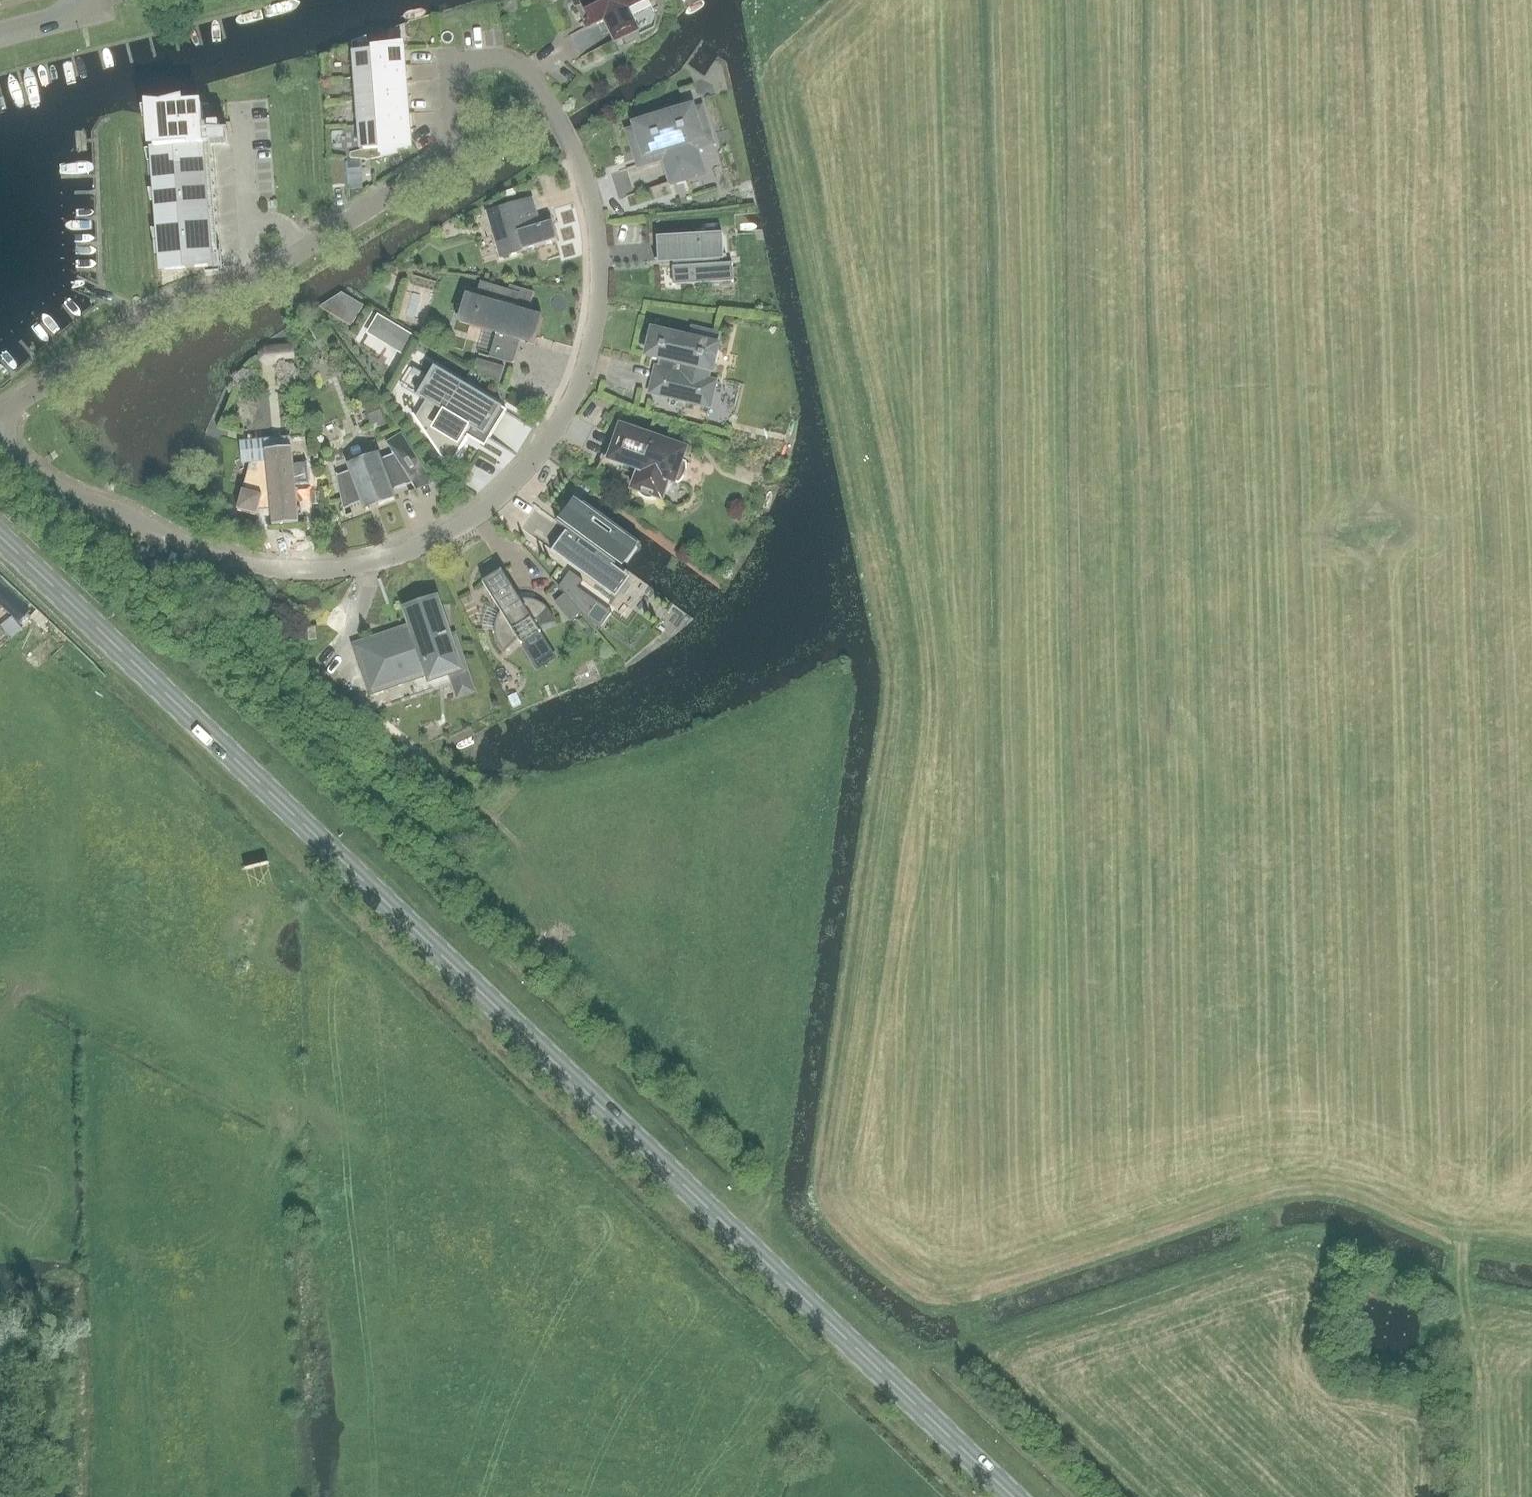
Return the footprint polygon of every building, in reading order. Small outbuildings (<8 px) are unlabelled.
[(585,27),(587,31),(604,22),(618,50),(619,49),(615,41),(637,31),(626,8),(643,0),(577,0),(573,2),(585,27)] [(355,53),(357,78),(403,74),(402,49),(355,53)] [(403,74),(357,78),(359,102),(405,98),(403,74)] [(405,98),(359,102),(361,126),(407,122),(405,98)] [(205,158),(204,146),(227,144),(227,135),(220,135),(220,126),(203,127),(201,105),(182,106),(157,108),(155,121),(157,148),(155,149),(165,270),(215,267),(206,158),(205,158)] [(636,130),(629,133),(639,166),(665,158),(672,183),(703,173),(695,148),(704,146),(701,138),(709,136),(701,110),(693,112),(692,108),(687,109),(686,105),(647,118),(648,122),(635,126),(636,130)] [(409,147),(407,122),(361,126),(363,150),(349,153),(350,158),(366,160),(396,152),(396,148),(409,147)] [(330,160),(332,187),(346,186),(344,159),(330,160)] [(540,227),(539,221),(532,198),(486,212),(500,259),(557,241),(552,223),(540,227)] [(657,239),(658,261),(655,261),(656,262),(676,261),(676,267),(672,267),(673,286),(734,282),(733,263),(720,263),(720,258),(727,258),(727,257),(724,257),(722,236),(657,239)] [(479,294),(470,291),(461,320),(497,331),(491,352),(514,358),(520,337),(538,343),(546,314),(530,309),(535,292),(512,285),(510,290),(482,282),(479,294)] [(653,331),(647,356),(665,360),(663,370),(656,369),(651,393),(675,398),(688,401),(709,406),(715,382),(706,380),(708,371),(712,371),(713,366),(716,367),(719,352),(716,351),(717,346),(714,345),(717,335),(693,330),(691,340),(653,331)] [(266,361),(303,359),(302,342),(266,344),(266,361)] [(485,355),(480,371),(508,379),(513,363),(485,355)] [(454,459),(456,458),(473,430),(484,437),(501,409),(435,368),(417,397),(426,402),(416,418),(414,415),(413,416),(441,458),(443,460),(445,461),(448,461),(450,461),(452,460),(454,459)] [(616,433),(607,459),(639,470),(632,490),(637,491),(638,494),(640,496),(643,498),(645,499),(648,500),(651,500),(654,500),(657,498),(662,500),(669,480),(679,484),(681,482),(683,479),(685,476),(686,473),(687,469),(687,466),(687,462),(691,451),(621,426),(618,434),(616,433)] [(300,494),(296,494),(291,438),(242,442),(244,462),(250,462),(237,511),(257,516),(258,512),(271,511),(273,527),(299,524),(297,503),(300,503),(300,494)] [(412,483),(393,453),(392,454),(393,455),(379,460),(377,454),(349,465),(351,471),(338,476),(337,474),(336,474),(343,509),(361,503),(364,511),(397,499),(394,490),(412,483)] [(630,578),(624,574),(617,569),(623,560),(627,564),(641,545),(589,507),(584,504),(583,505),(586,507),(583,510),(572,502),(558,522),(557,522),(556,523),(567,531),(551,552),(580,572),(616,598),(630,578)] [(502,571),(482,583),(501,612),(498,616),(497,620),(495,624),(495,628),(495,633),(496,637),(497,641),(499,645),(501,649),(504,652),(518,639),(521,645),(533,664),(553,652),(541,633),(537,627),(555,620),(555,619),(554,619),(554,618),(553,617),(553,616),(552,615),(552,614),(551,614),(551,613),(550,612),(550,611),(549,611),(548,610),(546,607),(542,605),(539,603),(535,601),(532,600),(528,600),(524,600),(520,600),(502,571)] [(597,633),(612,612),(577,587),(582,580),(570,571),(559,587),(564,593),(581,613),(597,633)] [(0,581),(0,603),(19,621),(30,609),(0,581)] [(581,613),(564,593),(553,602),(570,622),(581,613)] [(412,627),(357,646),(373,691),(428,672),(430,680),(448,674),(457,699),(473,694),(461,660),(455,642),(450,643),(436,600),(406,610),(412,627)] [(308,642),(317,641),(316,628),(307,629),(308,642)]
